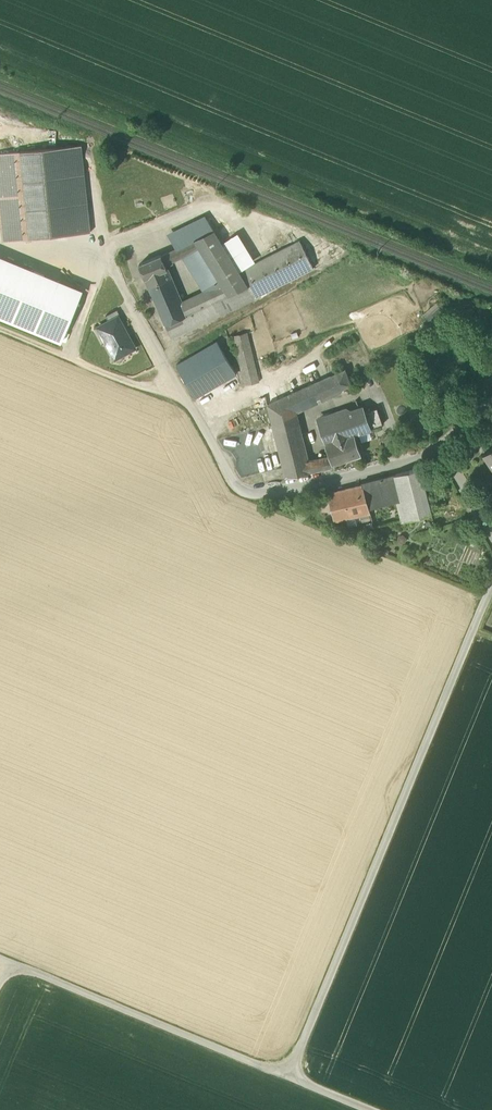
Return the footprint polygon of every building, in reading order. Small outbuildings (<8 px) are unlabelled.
[(64,147),(73,234),(91,232),(82,145),(64,147)] [(64,147),(20,151),(30,239),(73,234),(64,147)] [(30,239),(20,151),(0,153),(0,210),(3,241),(30,239)] [(194,240),(214,230),(208,219),(169,238),(176,249),(177,248),(182,257),(204,292),(212,289),(212,285),(219,281),(194,240)] [(194,240),(219,281),(229,296),(248,287),(239,271),(221,242),(214,230),(194,240)] [(221,242),(239,271),(252,265),(233,234),(221,242)] [(300,241),(252,265),(239,271),(248,287),(255,298),(313,269),(300,241)] [(176,249),(168,253),(173,262),(182,257),(177,248),(176,249)] [(172,262),(173,262),(168,253),(162,256),(167,267),(173,264),(172,262)] [(139,265),(151,292),(173,282),(167,267),(162,256),(161,255),(139,265)] [(0,256),(0,316),(61,341),(62,340),(66,342),(69,333),(65,332),(82,290),(0,256)] [(151,292),(164,325),(200,310),(206,321),(255,298),(248,287),(229,296),(219,281),(212,285),(212,289),(204,292),(182,303),(173,282),(151,292)] [(106,316),(109,322),(118,317),(120,315),(117,310),(106,316)] [(170,338),(206,321),(200,310),(164,325),(170,338)] [(106,343),(115,359),(135,348),(128,336),(127,337),(125,334),(127,333),(118,317),(109,322),(101,326),(109,341),(106,343)] [(98,327),(106,343),(109,341),(101,326),(98,327)] [(233,337),(245,386),(259,382),(247,333),(233,337)] [(176,366),(195,398),(236,374),(217,342),(176,366)] [(267,406),(273,431),(299,425),(296,410),(351,385),(345,370),(267,406)] [(365,413),(363,407),(317,422),(325,445),(354,435),(354,436),(371,431),(371,429),(365,413)] [(365,413),(371,429),(383,425),(377,409),(365,413)] [(285,478),(306,474),(304,463),(309,462),(299,425),(273,431),(285,478)] [(330,457),(333,465),(361,455),(354,436),(354,435),(325,445),(330,457)] [(483,454),(491,467),(491,448),(483,454)] [(330,457),(325,458),(328,469),(334,468),(333,465),(330,457)] [(319,471),(328,469),(325,458),(317,460),(319,471)] [(306,474),(319,471),(317,460),(309,462),(304,463),(306,474)] [(399,513),(402,522),(410,520),(432,514),(420,469),(395,475),(389,477),(396,502),(399,513)] [(362,484),(363,486),(369,509),(396,502),(389,477),(362,484)] [(358,507),(360,516),(370,513),(369,509),(363,486),(347,490),(352,509),(358,507)] [(328,494),(334,522),(360,516),(358,507),(352,509),(347,490),(328,494)]
